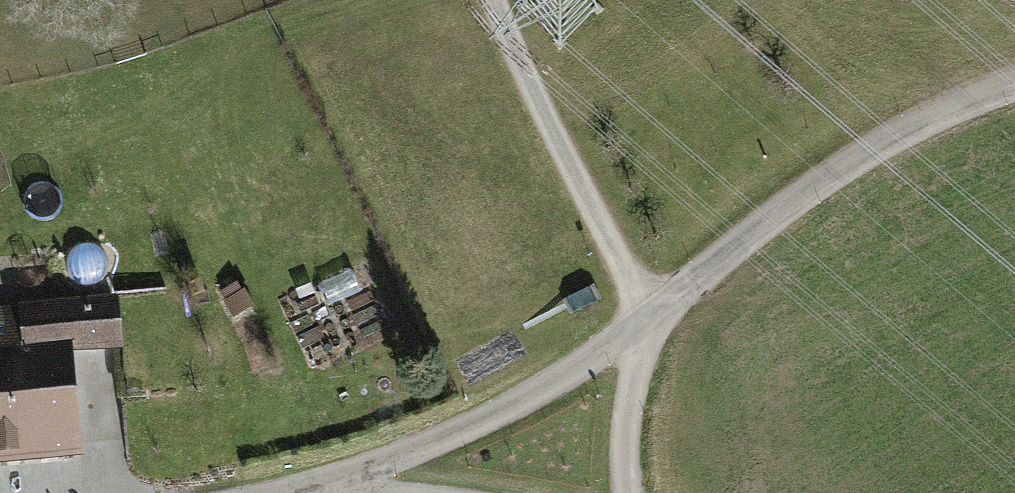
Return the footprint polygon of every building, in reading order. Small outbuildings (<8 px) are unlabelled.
[(115,297),(0,308),(0,457),(72,451),(62,347),(119,342),(115,297)]
